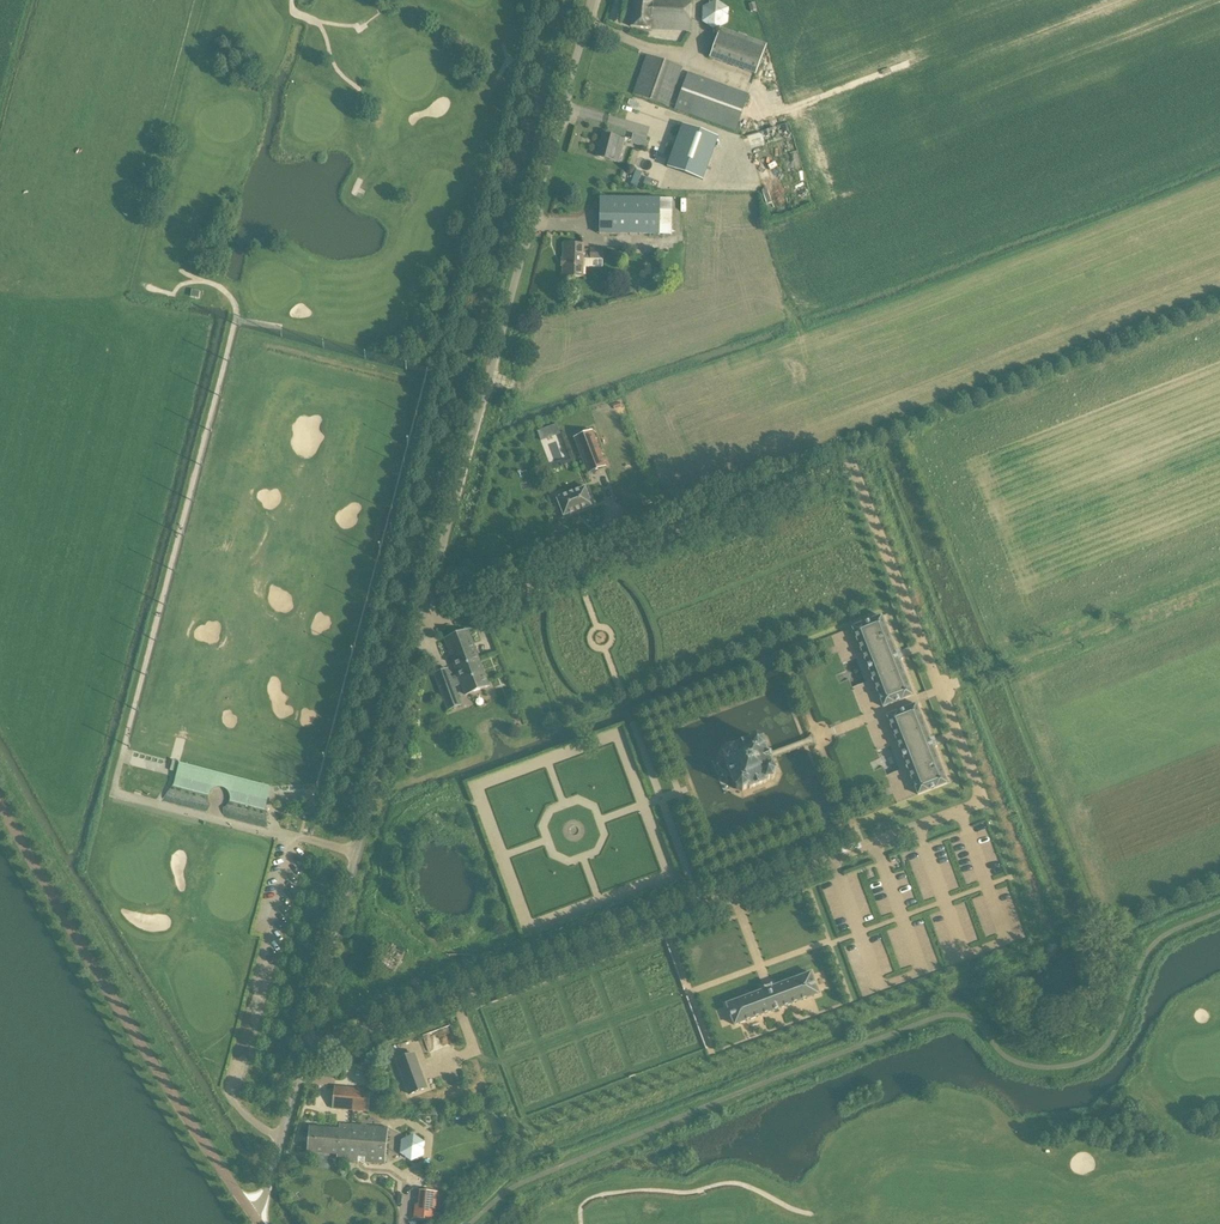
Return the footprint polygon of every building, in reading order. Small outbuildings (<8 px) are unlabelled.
[(691,0),(633,0),(630,27),(650,29),(690,31),(691,0)] [(703,7),(702,22),(714,31),(728,23),(729,8),(716,0),(703,7)] [(751,12),(758,10),(755,2),(749,4),(751,12)] [(710,58),(756,75),(767,44),(721,28),(710,58)] [(668,107),(682,69),(647,56),(633,94),(668,107)] [(749,95),(708,80),(688,73),(675,109),(708,121),(736,131),(749,95)] [(718,139),(682,126),(666,169),(703,182),(718,139)] [(618,163),(624,140),(602,134),(596,157),(618,163)] [(632,134),(630,143),(644,147),(646,138),(632,134)] [(636,170),(633,184),(639,185),(643,171),(636,170)] [(673,199),(660,199),(599,198),(599,234),(672,235),(673,199)] [(603,249),(583,249),(583,245),(563,245),(562,260),(566,261),(566,277),(583,277),(583,260),(603,260),(603,249)] [(588,474),(605,467),(592,431),(574,438),(588,474)] [(563,517),(592,505),(585,487),(556,499),(563,517)] [(882,617),(854,628),(885,708),(913,698),(897,657),(882,617)] [(833,727),(837,735),(866,723),(876,751),(891,746),(900,771),(883,777),(894,805),(918,795),(853,628),(832,636),(843,663),(857,658),(866,683),(853,689),(863,715),(833,727)] [(459,679),(452,681),(448,670),(434,675),(447,711),(461,706),(454,687),(461,685),(465,695),(489,686),(469,632),(445,641),(459,679)] [(931,745),(916,706),(889,717),(919,795),(947,784),(931,745)] [(773,766),(771,760),(770,760),(769,757),(768,753),(766,747),(764,747),(763,740),(757,738),(752,742),(749,741),(733,747),(732,749),(726,750),(724,756),(727,762),(726,764),(730,774),(733,782),(735,783),(736,789),(743,792),(748,789),(750,789),(766,783),(767,781),(773,780),(776,773),(772,768),(773,766)] [(268,788),(179,765),(174,785),(163,801),(206,812),(209,805),(208,802),(208,798),(209,794),(211,791),(214,789),(218,789),(221,789),(224,791),(226,793),(228,795),(228,798),(229,802),(227,806),(225,809),(221,810),(222,816),(266,828),(262,810),(268,788)] [(899,881),(908,878),(905,870),(897,872),(899,881)] [(734,1026),(807,998),(818,994),(811,973),(726,1004),(734,1026)] [(414,1055),(397,1061),(409,1096),(426,1090),(414,1055)] [(367,1112),(369,1090),(333,1087),(331,1109),(367,1112)] [(348,1161),(350,1125),(339,1124),(339,1130),(309,1127),(307,1152),(337,1155),(336,1160),(348,1161)] [(387,1128),(350,1125),(348,1161),(384,1164),(387,1128)] [(401,1156),(425,1157),(426,1137),(402,1136),(401,1156)] [(423,1191),(421,1207),(413,1210),(412,1219),(433,1221),(436,1192),(423,1191)]
